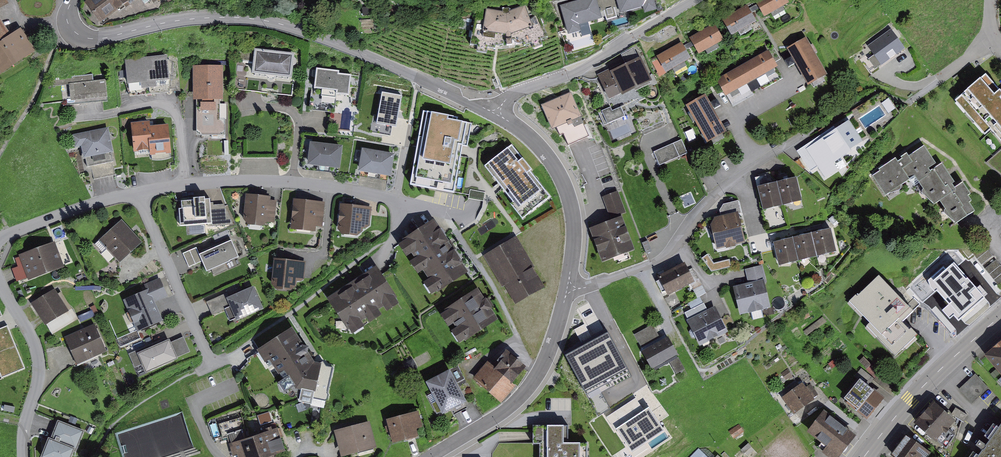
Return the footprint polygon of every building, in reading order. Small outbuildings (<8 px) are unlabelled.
[(11,3),(9,0),(0,0),(0,9),(11,3)] [(88,1),(101,21),(134,0),(89,0),(88,1)] [(563,6),(572,36),(586,32),(584,26),(606,19),(600,0),(582,0),(563,6)] [(624,15),(647,7),(649,14),(661,10),(658,0),(619,0),(624,15)] [(792,0),(762,0),(771,15),(793,1),(792,0)] [(510,10),(491,8),(491,29),(512,31),(538,24),(529,2),(510,10)] [(759,19),(750,4),(728,18),(737,33),(759,19)] [(36,51),(21,28),(13,33),(0,14),(0,15),(0,74),(36,51)] [(727,39),(718,24),(695,37),(704,52),(727,39)] [(891,30),(867,47),(882,67),(906,50),(891,30)] [(810,37),(792,48),(813,83),(831,72),(810,37)] [(694,57),(685,42),(663,56),(672,71),(694,57)] [(299,56),(261,49),(256,73),(294,80),(299,56)] [(783,64),(773,49),(720,81),(730,96),(783,64)] [(170,55),(127,60),(131,92),(173,87),(170,55)] [(652,80),(641,56),(602,75),(614,99),(652,80)] [(228,67),(200,65),(196,133),(225,135),(228,67)] [(339,96),(340,92),(352,94),(354,73),(342,72),(342,69),(320,67),(318,87),(326,88),(325,94),(339,96)] [(997,129),(1000,135),(1000,86),(990,72),(959,97),(990,135),(997,129)] [(110,97),(108,77),(64,83),(67,102),(110,97)] [(409,90),(373,85),(370,109),(406,114),(409,90)] [(571,94),(544,105),(553,127),(557,125),(562,135),(568,138),(570,143),(588,136),(571,94)] [(709,95),(691,106),(712,141),(730,130),(709,95)] [(613,111),(611,107),(602,111),(608,124),(626,116),(622,107),(613,111)] [(458,117),(424,111),(411,184),(455,192),(463,145),(468,146),(472,124),(457,121),(458,117)] [(660,112),(639,122),(645,134),(666,125),(660,112)] [(869,142),(853,118),(802,153),(813,170),(821,165),(826,172),(869,142)] [(154,119),(135,121),(138,154),(153,153),(154,160),(175,157),(172,125),(154,126),(154,119)] [(395,122),(380,120),(379,128),(394,130),(395,122)] [(118,162),(111,127),(76,135),(79,146),(85,145),(90,168),(118,162)] [(346,145),(316,141),(312,165),(342,169),(346,145)] [(675,143),(654,152),(659,164),(680,155),(675,143)] [(916,155),(912,149),(877,175),(891,194),(914,177),(936,207),(945,200),(962,223),(979,210),(972,200),(977,197),(966,182),(963,184),(947,164),(940,169),(938,165),(945,160),(932,143),(916,155)] [(512,144),(485,166),(514,202),(511,204),(523,219),(551,197),(530,172),(533,170),(512,144)] [(396,155),(367,149),(363,171),(392,177),(396,155)] [(989,162),(1000,172),(1000,151),(989,162)] [(799,175),(781,180),(787,204),(806,199),(799,175)] [(781,180),(762,185),(768,209),(787,204),(781,180)] [(485,200),(486,192),(471,190),(470,197),(485,200)] [(619,191),(605,197),(615,221),(592,230),(606,263),(640,249),(626,216),(628,214),(619,191)] [(272,195),(248,194),(247,225),(269,226),(269,221),(278,221),(278,201),(272,201),(272,195)] [(211,197),(180,200),(182,225),(214,222),(211,197)] [(326,201),(297,199),(295,227),(325,228),(326,201)] [(374,207),(345,204),(342,231),(365,233),(366,224),(373,225),(374,207)] [(741,213),(717,218),(722,244),(746,239),(741,213)] [(144,240),(124,220),(102,240),(122,261),(144,240)] [(470,270),(436,221),(406,241),(440,291),(470,270)] [(838,227),(818,232),(823,255),(843,250),(838,227)] [(216,236),(221,246),(235,240),(230,231),(216,236)] [(818,232),(798,237),(803,259),(823,255),(818,232)] [(798,237),(778,242),(784,264),(803,259),(798,237)] [(545,284),(517,238),(489,255),(517,301),(545,284)] [(221,246),(202,254),(205,259),(209,270),(241,256),(235,240),(221,246)] [(972,248),(985,265),(996,257),(982,240),(972,248)] [(66,264),(56,241),(25,255),(35,278),(66,264)] [(192,265),(205,259),(202,254),(199,248),(187,253),(192,265)] [(959,273),(942,258),(924,277),(941,293),(959,273)] [(310,261),(277,259),(275,286),(299,287),(300,276),(309,277),(310,261)] [(1000,283),(1000,262),(999,259),(989,267),(1000,283)] [(697,281),(686,262),(663,275),(674,294),(697,281)] [(403,300),(380,265),(332,297),(355,331),(403,300)] [(752,283),(769,279),(766,265),(749,269),(752,283)] [(907,321),(915,314),(879,276),(853,299),(874,322),(870,326),(899,357),(921,336),(907,321)] [(149,290),(154,302),(170,295),(162,278),(144,285),(147,291),(149,290)] [(752,283),(737,287),(743,313),(775,306),(769,279),(752,283)] [(994,299),(973,280),(943,313),(964,332),(994,299)] [(227,293),(206,302),(212,315),(224,309),(229,322),(260,308),(251,287),(228,297),(227,293)] [(77,319),(57,289),(36,302),(56,333),(77,319)] [(498,316),(480,289),(444,314),(463,340),(498,316)] [(154,302),(149,290),(147,291),(127,301),(141,331),(163,320),(154,302)] [(732,330),(718,307),(693,322),(707,345),(732,330)] [(132,313),(125,316),(129,329),(136,327),(132,313)] [(109,349),(97,324),(68,338),(81,363),(109,349)] [(0,329),(0,372),(2,376),(24,367),(7,326),(0,329)] [(313,361),(292,327),(263,346),(289,386),(294,383),(301,394),(300,399),(311,401),(312,397),(325,399),(332,365),(313,361)] [(680,355),(668,336),(646,349),(657,368),(680,355)] [(186,337),(172,343),(178,357),(192,351),(186,337)] [(172,343),(170,340),(143,352),(141,354),(145,363),(149,371),(178,358),(178,357),(172,343)] [(989,355),(1000,367),(1000,344),(989,355)] [(138,367),(145,363),(141,354),(143,352),(142,349),(132,354),(138,367)] [(530,367),(509,351),(498,365),(492,360),(477,378),(503,400),(530,367)] [(422,366),(416,358),(407,364),(413,372),(422,366)] [(791,368),(784,372),(789,381),(796,377),(791,368)] [(471,400),(455,369),(430,382),(447,413),(471,400)] [(990,385),(977,373),(961,392),(974,404),(979,398),(990,385)] [(889,398),(867,381),(850,404),(871,421),(889,398)] [(819,399),(808,383),(789,397),(800,413),(819,399)] [(963,415),(943,398),(922,422),(942,439),(963,415)] [(419,410),(390,419),(397,442),(426,433),(419,410)] [(857,437),(830,413),(813,432),(840,456),(857,437)] [(60,421),(53,439),(50,438),(43,456),(72,456),(75,450),(78,451),(86,431),(60,421)] [(370,421),(340,430),(348,456),(352,456),(378,449),(370,421)] [(741,423),(732,430),(737,438),(747,431),(741,423)] [(536,425),(536,444),(544,444),(544,456),(590,456),(590,443),(568,443),(568,425),(536,425)] [(237,442),(241,456),(272,456),(288,452),(281,429),(237,442)] [(980,456),(1000,456),(1000,429),(980,456)] [(911,436),(898,453),(903,456),(940,456),(911,436)]
